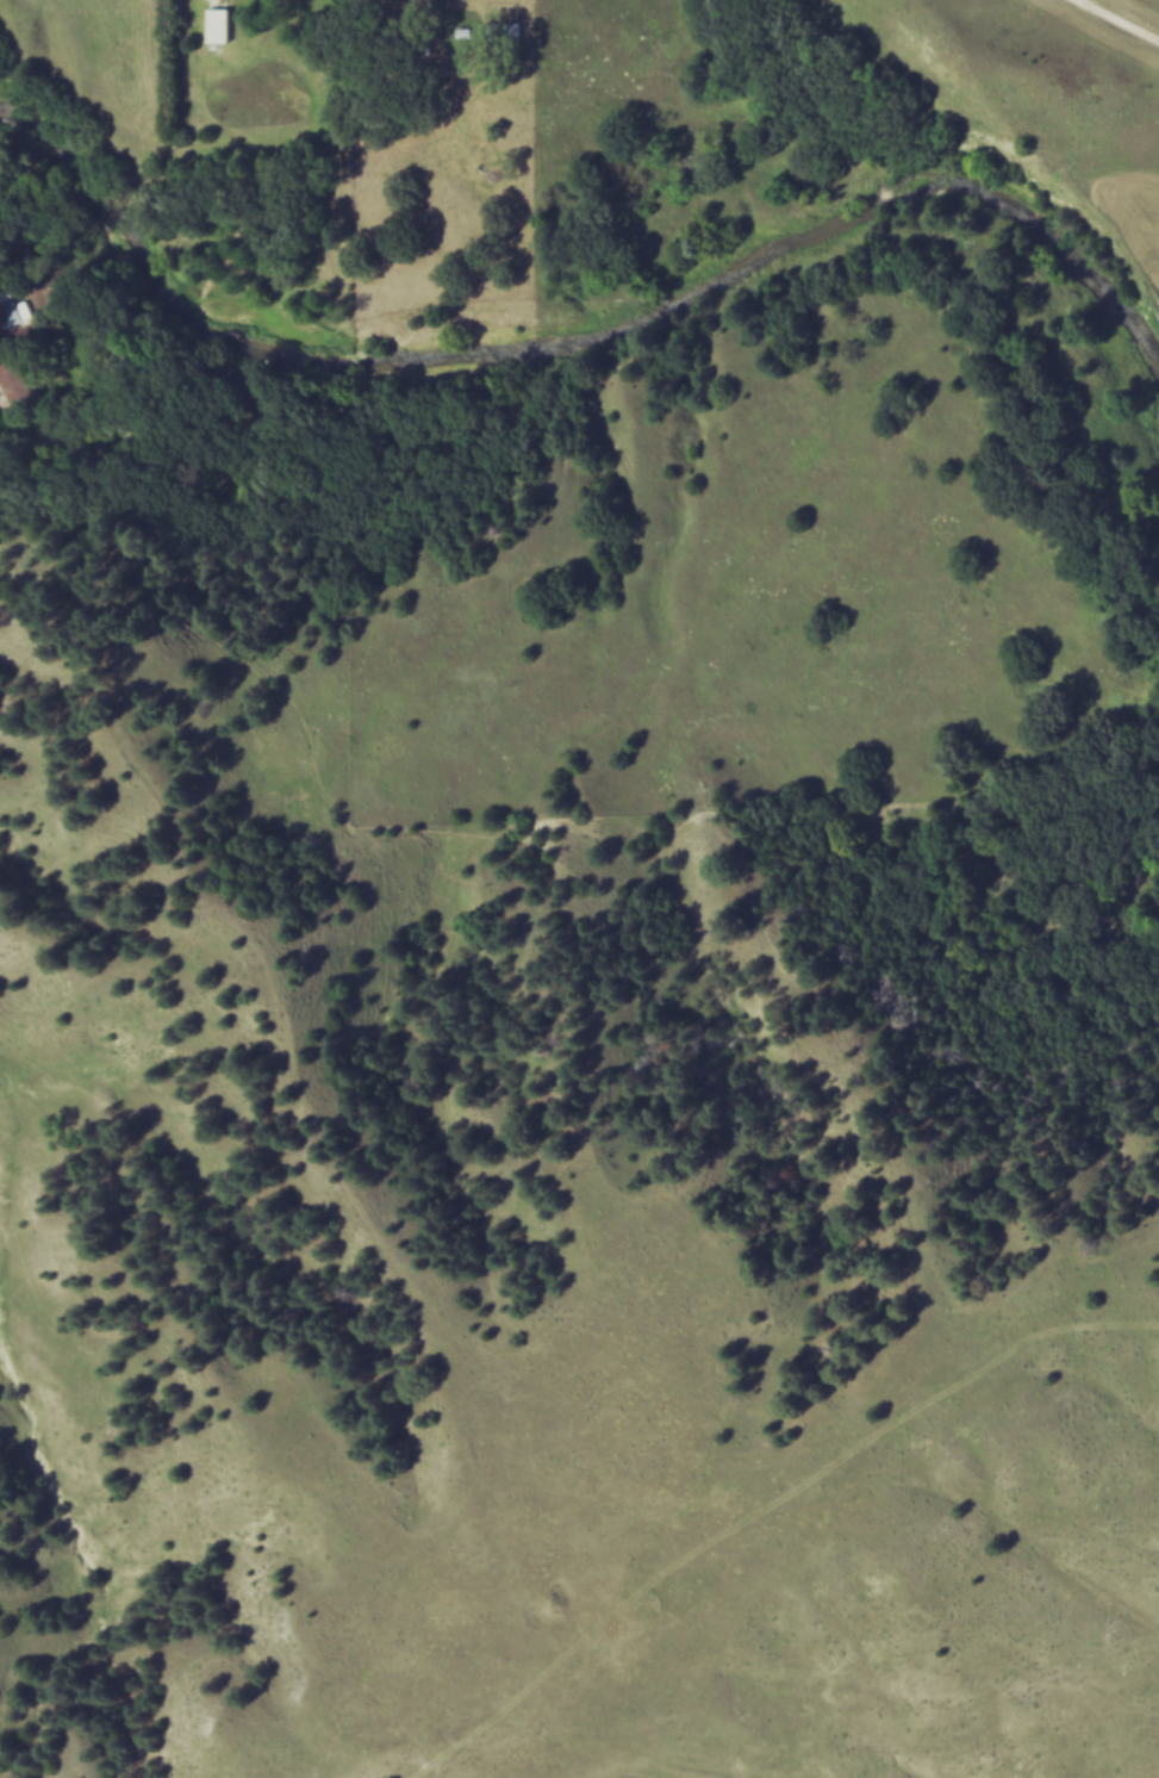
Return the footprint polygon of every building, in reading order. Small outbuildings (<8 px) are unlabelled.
[(235,7),(213,7),(213,45),(235,45),(235,7)] [(27,321),(18,296),(0,302),(0,306),(7,327),(27,321)] [(12,412),(36,407),(24,358),(0,364),(12,412)]
